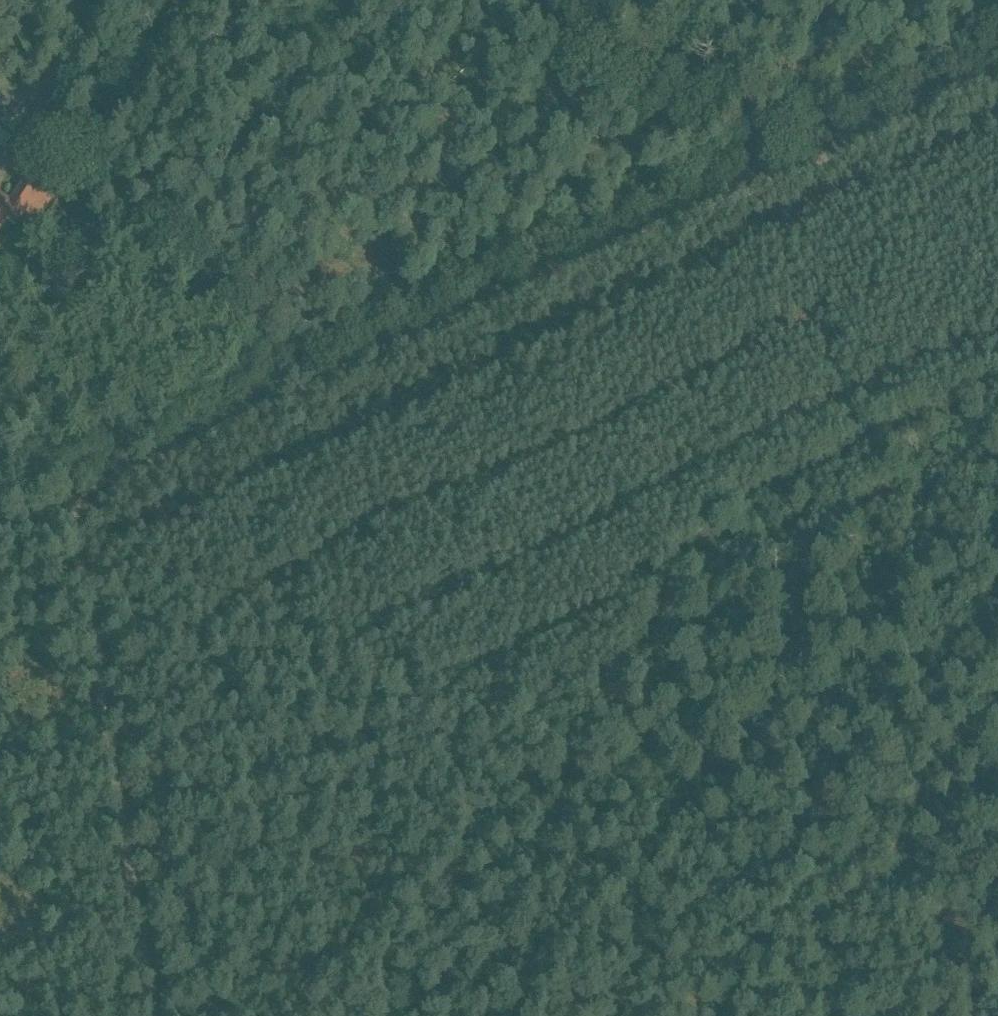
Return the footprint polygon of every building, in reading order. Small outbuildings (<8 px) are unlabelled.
[(36,222),(54,195),(40,186),(43,183),(29,174),(10,203),(0,197),(0,228),(6,219),(15,227),(23,213),(36,222)]
